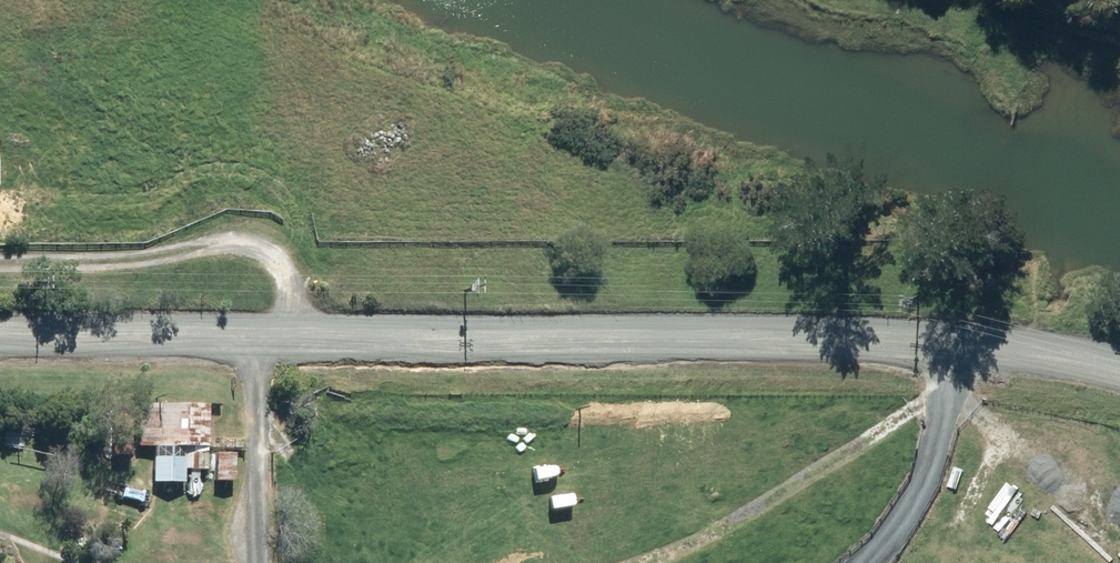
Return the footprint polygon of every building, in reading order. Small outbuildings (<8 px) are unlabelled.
[(139,401),(138,446),(179,447),(178,469),(204,469),(206,403),(139,401)] [(1004,421),(991,434),(1030,476),(1043,463),(1004,421)] [(232,453),(213,452),(212,482),(230,483),(232,453)]
